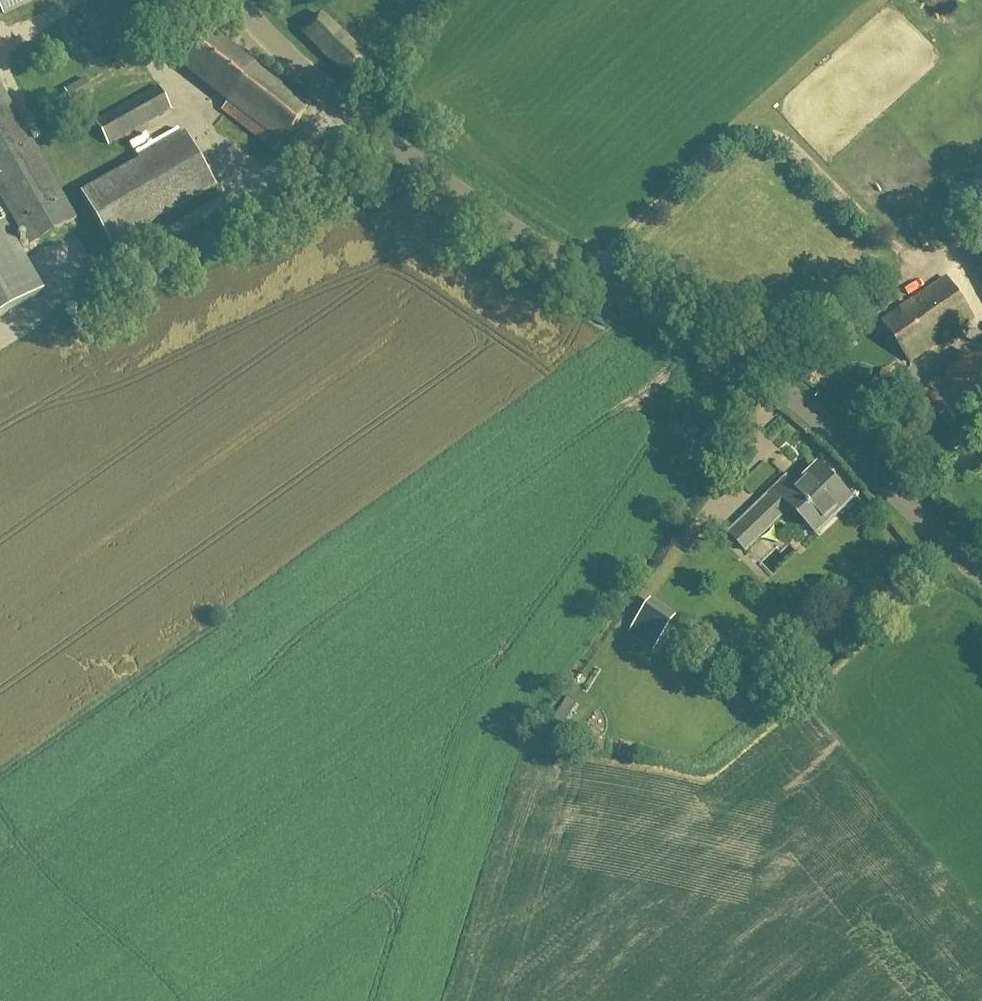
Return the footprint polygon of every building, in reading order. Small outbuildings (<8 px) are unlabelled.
[(33,0),(0,0),(0,8),(3,15),(33,0)] [(320,13),(301,36),(351,84),(371,61),(320,13)] [(183,65),(228,101),(221,111),(274,153),(308,110),(209,32),(183,65)] [(71,105),(93,91),(85,78),(64,91),(71,105)] [(76,219),(4,94),(0,86),(0,197),(28,246),(76,219)] [(96,121),(110,146),(171,110),(157,86),(96,121)] [(185,135),(80,194),(110,247),(214,187),(185,135)] [(3,223),(0,224),(0,317),(43,292),(3,223)] [(972,261),(981,282),(981,257),(972,261)] [(910,363),(974,319),(946,279),(882,323),(910,363)] [(981,401),(981,351),(936,382),(960,416),(981,401)] [(816,534),(850,502),(817,467),(796,487),(786,477),(727,533),(745,552),(791,508),(816,534)] [(631,633),(654,648),(670,624),(647,609),(631,633)]
